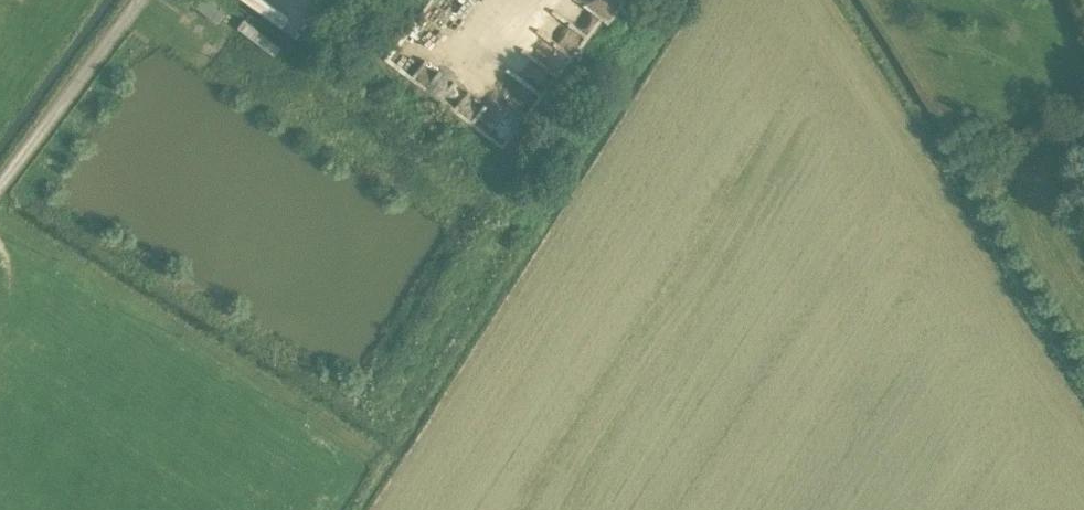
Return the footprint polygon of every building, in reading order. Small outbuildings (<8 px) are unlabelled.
[(199,3),(214,19),(221,12),(209,0),(202,0),(199,3)] [(271,59),(285,72),(297,60),(283,47),(271,59)]
